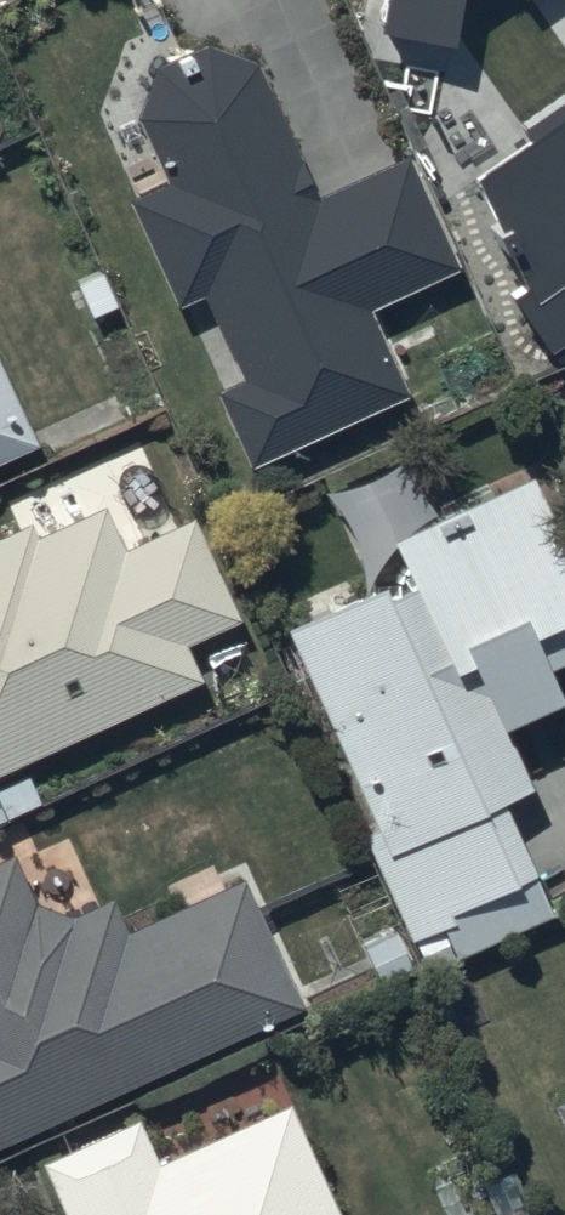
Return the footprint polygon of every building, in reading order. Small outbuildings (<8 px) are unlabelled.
[(376,35),(448,45),(453,7),(464,0),(381,0),(376,35)] [(162,185),(126,201),(174,310),(202,297),(239,380),(212,392),(247,472),(403,398),(365,312),(457,272),(407,157),(315,197),(256,62),(252,59),(248,57),(244,54),(240,52),(235,50),(231,49),(226,47),(221,46),(216,46),(211,45),(207,45),(202,46),(197,46),(192,47),(187,49),(183,50),(178,52),(174,54),(170,57),(166,59),(162,62),(158,66),(155,69),(151,73),(148,77),(146,81),(143,85),(141,89),(139,94),(138,98),(137,103),(136,108),(135,113),(135,118),(135,123),(162,185)] [(548,352),(564,340),(564,98),(521,128),(528,138),(469,178),(502,226),(486,236),(498,253),(504,249),(527,284),(510,296),(548,352)] [(34,447),(0,373),(0,462),(34,447)] [(188,679),(172,644),(228,618),(180,511),(165,518),(129,439),(0,496),(0,510),(6,523),(0,526),(0,763),(188,679)] [(286,628),(373,827),(360,833),(403,931),(364,948),(382,988),(553,914),(504,802),(527,791),(501,731),(559,706),(544,673),(564,664),(564,556),(531,477),(391,538),(413,588),(385,600),(380,588),(286,628)] [(301,1007),(242,879),(124,932),(109,900),(71,917),(32,904),(10,856),(0,860),(0,1143),(301,1007)] [(284,1108),(154,1167),(134,1123),(42,1165),(65,1214),(333,1214),(284,1108)]
